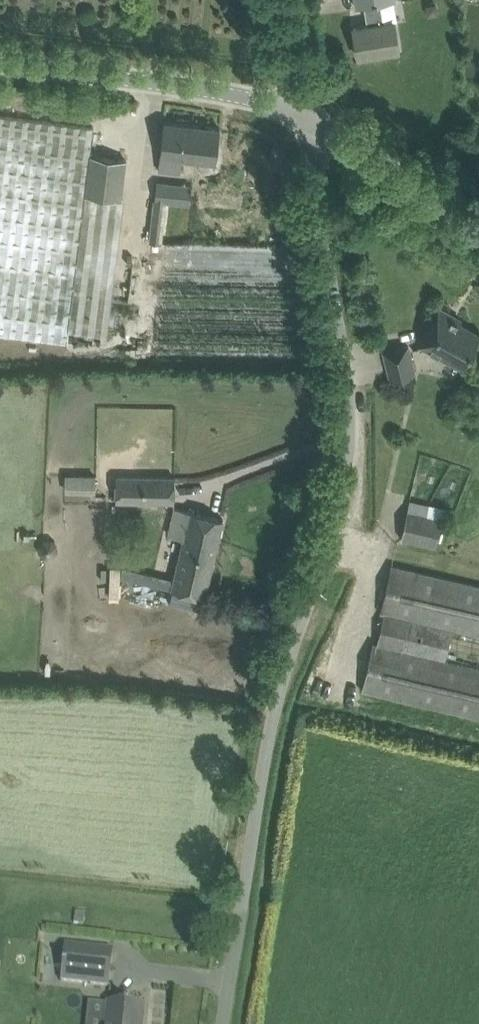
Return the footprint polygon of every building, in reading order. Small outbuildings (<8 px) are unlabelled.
[(393,1),(393,0),(355,0),(357,7),(365,6),(368,25),(354,27),(359,57),(399,50),(394,20),(382,22),(379,3),(393,1)] [(69,342),(71,331),(86,195),(122,199),(124,179),(127,159),(100,156),(97,156),(98,153),(91,152),(94,127),(0,117),(0,334),(69,342)] [(220,128),(165,121),(159,170),(181,172),(182,157),(217,161),(220,128)] [(156,179),(153,201),(167,202),(188,204),(191,183),(156,179)] [(106,335),(122,199),(86,195),(71,331),(106,335)] [(153,201),(149,241),(162,242),(167,202),(153,201)] [(439,307),(420,342),(462,366),(478,335),(478,333),(459,322),(461,319),(439,307)] [(391,378),(415,372),(408,345),(385,351),(391,378)] [(96,476),(66,476),(66,486),(96,487),(96,476)] [(175,477),(117,476),(117,500),(175,501),(175,477)] [(168,534),(184,538),(172,589),(205,597),(223,519),(174,507),(168,534)] [(443,519),(408,511),(402,539),(437,547),(443,519)] [(362,689),(382,694),(478,717),(478,666),(446,658),(453,629),(478,635),(478,586),(411,569),(392,565),(381,612),(385,613),(377,644),(373,643),(362,689)] [(61,981),(89,984),(109,987),(113,951),(65,945),(61,981)] [(105,1023),(143,1023),(145,1007),(107,1003),(105,1023)]
